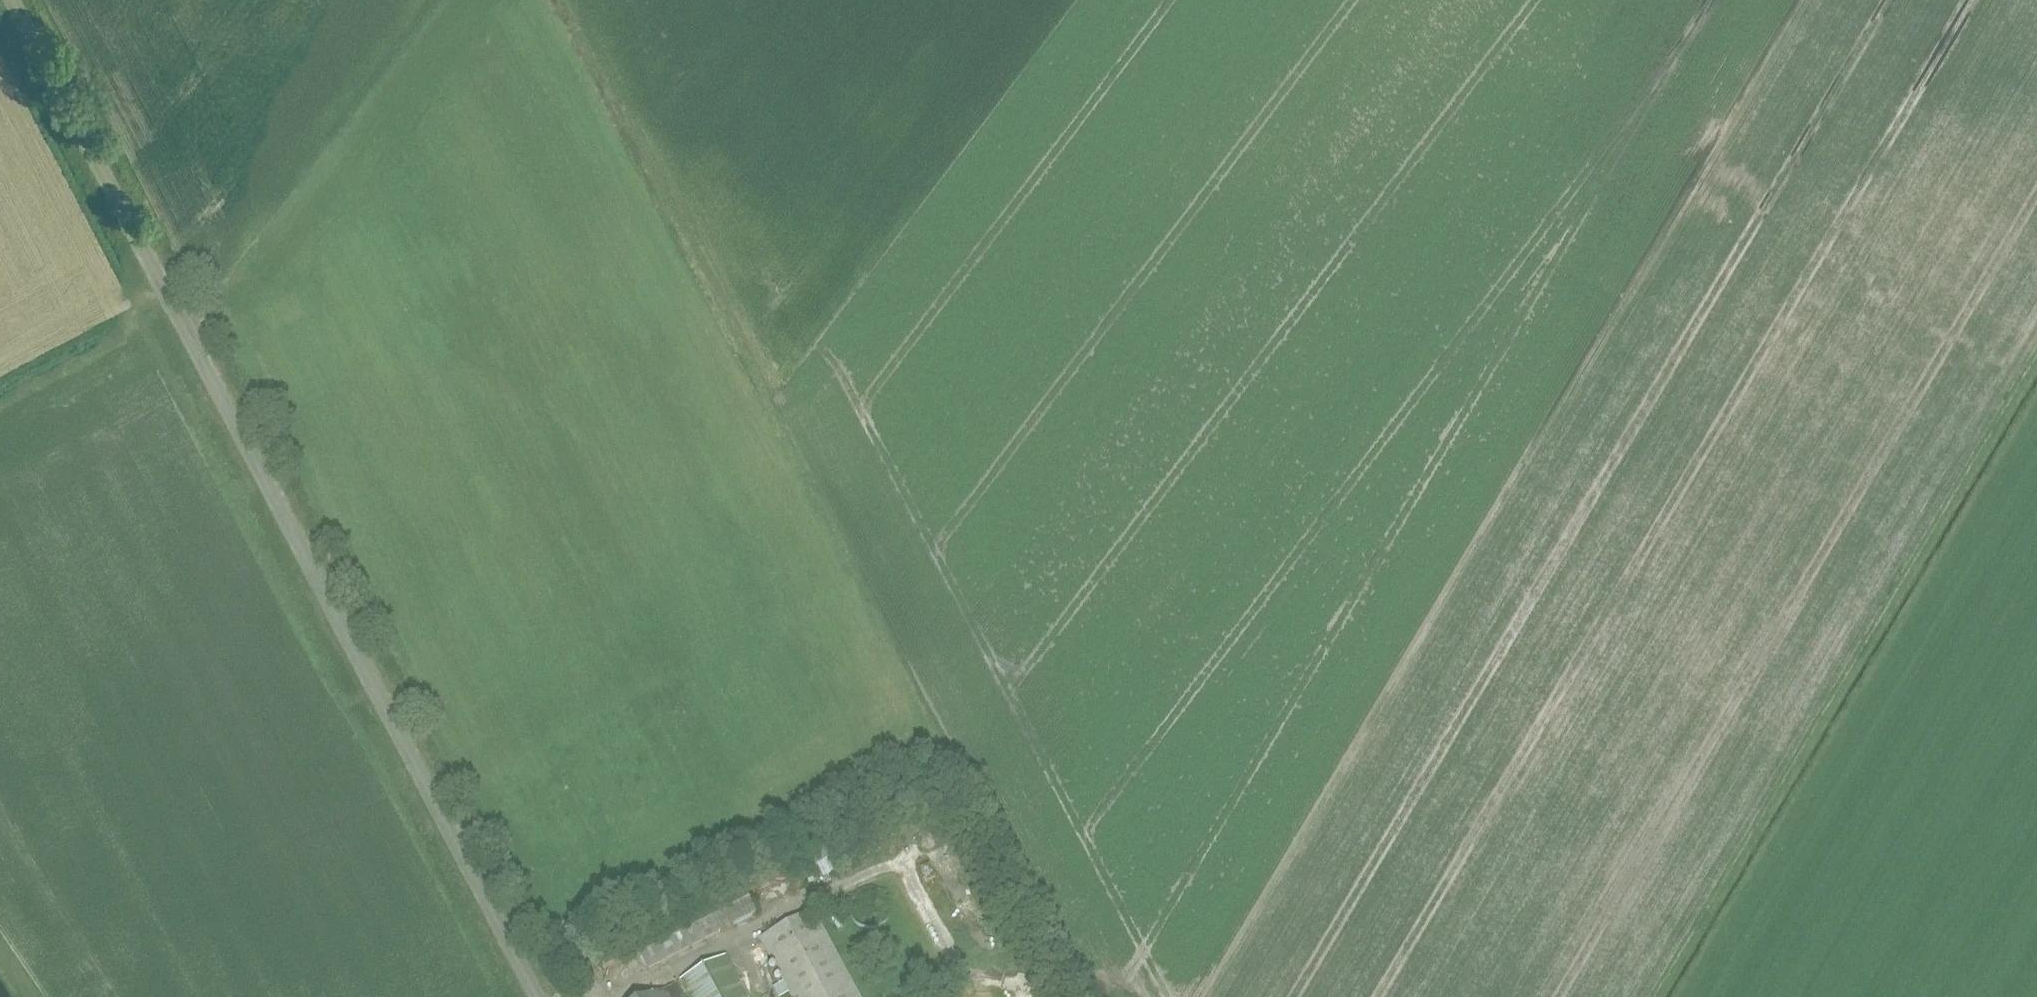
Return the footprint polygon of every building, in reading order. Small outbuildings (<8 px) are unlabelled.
[(808,880),(837,869),(832,855),(803,866),(808,880)] [(648,971),(754,914),(739,886),(633,942),(648,971)] [(885,901),(862,905),(865,922),(888,918),(885,901)] [(759,939),(784,983),(773,989),(777,996),(779,996),(789,992),(792,996),(859,996),(810,910),(759,939)] [(996,935),(986,939),(993,958),(1003,954),(996,935)] [(724,958),(680,983),(688,996),(745,996),(724,958)] [(675,984),(661,992),(661,993),(654,996),(682,996),(675,984)]
